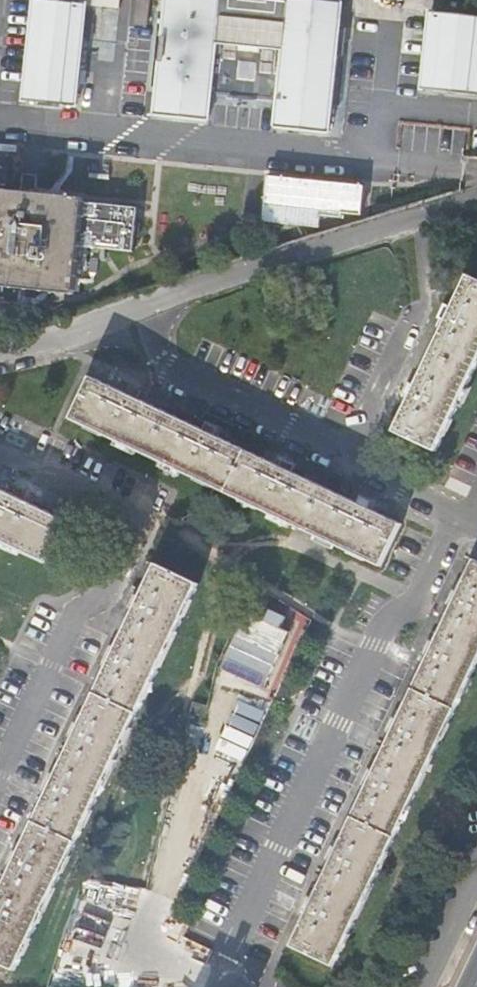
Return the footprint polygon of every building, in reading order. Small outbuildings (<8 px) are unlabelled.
[(120,9),(121,0),(64,0),(64,2),(43,0),(37,0),(26,102),(78,107),(85,37),(89,5),(96,6),(120,9)] [(149,27),(151,0),(138,0),(136,26),(149,27)] [(329,133),(342,4),(305,0),(290,0),(290,4),(257,0),(169,0),(157,115),(209,121),(212,95),(280,103),(278,128),(329,133)] [(89,5),(85,37),(93,38),(96,6),(89,5)] [(476,97),(476,19),(431,14),(423,91),(476,97)] [(321,222),(322,222),(323,217),(342,220),(343,214),(362,216),(365,188),(269,176),(264,223),(320,230),(321,222)] [(73,297),(78,244),(131,250),(136,205),(0,191),(0,289),(73,297)] [(436,450),(476,364),(476,279),(468,274),(394,430),(436,450)] [(380,566),(401,524),(92,377),(72,420),(380,566)] [(47,563),(66,521),(0,490),(0,541),(47,563)] [(476,662),(476,560),(474,559),(293,944),(335,964),(476,662)] [(0,894),(0,962),(16,970),(198,584),(157,564),(0,894)]
